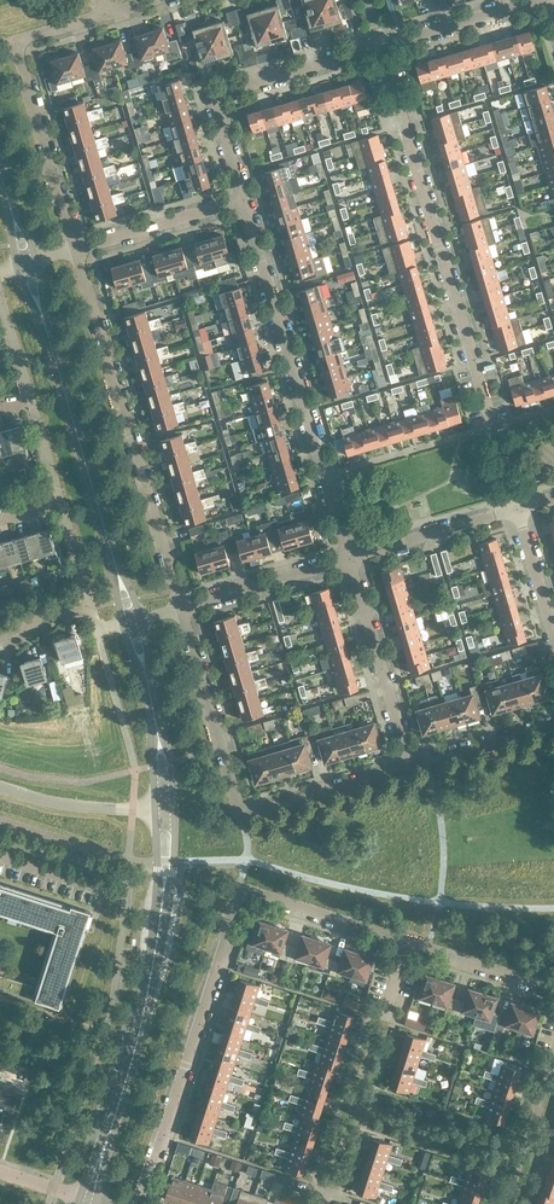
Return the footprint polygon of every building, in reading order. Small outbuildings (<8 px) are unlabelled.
[(291,8),(299,6),(297,0),(289,0),(291,8)] [(322,10),(319,0),(302,0),(306,15),(322,10)] [(337,6),(336,0),(319,0),(322,10),(337,6)] [(396,7),(394,0),(386,0),(388,9),(396,7)] [(278,5),(262,9),(267,26),(283,22),(278,5)] [(342,22),(337,6),(322,10),(326,27),(342,22)] [(240,8),(233,11),(237,24),(244,22),(240,8)] [(267,26),(262,9),(247,14),(252,31),(267,26)] [(326,27),(322,10),(306,15),(311,32),(326,27)] [(230,27),(237,24),(233,11),(226,13),(230,27)] [(208,25),(213,42),(228,38),(223,21),(208,25)] [(200,28),(193,30),(192,27),(187,29),(185,22),(175,24),(180,41),(194,37),(197,47),(213,42),(208,25),(207,22),(199,24),(200,28)] [(267,26),(272,43),(288,38),(283,22),(267,26)] [(256,48),(272,43),(267,26),(252,31),(256,48)] [(304,26),(297,28),(300,37),(307,35),(304,26)] [(164,53),(165,56),(166,58),(171,57),(172,59),(181,56),(176,40),(167,42),(163,28),(161,28),(159,27),(154,29),(153,31),(149,32),(155,55),(164,53)] [(300,37),(297,28),(290,30),(293,39),(300,37)] [(529,31),(516,35),(522,54),(535,50),(529,31)] [(141,59),(155,55),(149,32),(144,33),(142,32),(137,34),(136,36),(134,36),(139,51),(132,53),(136,67),(143,65),(141,59)] [(516,35),(504,39),(509,58),(522,54),(516,35)] [(228,38),(213,42),(218,59),(233,54),(228,38)] [(509,58),(504,39),(491,43),(497,61),(509,58)] [(136,67),(132,53),(125,55),(121,40),(119,41),(117,40),(112,41),(111,43),(106,44),(113,68),(127,63),(129,69),(136,67)] [(218,59),(213,42),(197,47),(202,64),(218,59)] [(491,43),(479,46),(484,65),(497,61),(491,43)] [(90,65),(94,79),(101,77),(99,72),(113,68),(106,44),(102,46),(100,45),(95,46),(94,48),(92,49),(97,63),(90,65)] [(236,46),(240,60),(247,58),(245,51),(243,44),(236,46)] [(466,50),(472,69),(484,65),(479,46),(466,50)] [(466,50),(454,54),(459,72),(472,69),(466,50)] [(94,79),(90,65),(83,67),(79,53),(77,53),(75,52),(70,53),(69,56),(64,57),(71,80),(85,76),(87,82),(94,79)] [(441,57),(447,76),(459,72),(454,54),(441,57)] [(57,84),(71,80),(64,57),(60,58),(58,57),(53,58),(52,61),(50,61),(54,76),(47,78),(52,92),(59,90),(57,84)] [(441,57),(429,61),(434,80),(435,79),(447,76),(441,57)] [(192,73),(199,71),(196,60),(189,62),(192,73)] [(434,80),(429,61),(416,65),(423,92),(437,88),(435,79),(434,80)] [(101,77),(94,79),(96,89),(103,87),(101,77)] [(152,93),(160,91),(162,99),(183,93),(179,80),(165,84),(165,81),(150,85),(152,93)] [(361,81),(348,85),(354,103),(353,103),(356,112),(369,108),(361,81)] [(517,83),(504,86),(506,92),(518,89),(517,83)] [(336,88),(341,107),(353,103),(354,103),(348,85),(336,88)] [(523,92),(527,106),(549,99),(546,89),(544,89),(544,87),(546,86),(523,92)] [(336,88),(323,92),(329,111),(341,107),(336,88)] [(329,111),(323,92),(311,96),(316,114),(329,111)] [(162,99),(166,113),(187,106),(183,93),(162,99)] [(311,96),(298,99),(304,118),(316,114),(311,96)] [(64,108),(78,104),(76,97),(62,101),(64,108)] [(298,99),(286,103),(291,122),(304,118),(298,99)] [(549,99),(527,106),(530,119),(551,113),(551,110),(552,110),(549,99)] [(63,108),(67,123),(99,113),(98,109),(87,112),(84,102),(78,104),(64,108),(63,108)] [(291,122),(286,103),(273,107),(279,125),(291,122)] [(149,116),(159,112),(156,104),(146,108),(149,116)] [(187,106),(166,113),(170,126),(191,120),(187,106)] [(273,107),(261,111),(266,129),(279,125),(273,107)] [(266,129),(261,111),(248,114),(253,133),(266,129)] [(431,119),(435,132),(461,125),(458,111),(431,119)] [(99,113),(67,123),(71,137),(92,131),(89,121),(101,118),(99,113)] [(534,132),(553,127),(553,115),(552,116),(551,113),(530,119),(534,132)] [(480,125),(486,123),(491,122),(490,116),(484,118),(479,119),(480,125)] [(170,126),(174,139),(195,133),(191,120),(170,126)] [(249,122),(243,123),(247,137),(253,135),(249,122)] [(465,138),(461,125),(435,132),(434,132),(434,133),(435,133),(439,145),(457,139),(457,140),(465,138)] [(553,141),(553,127),(534,132),(538,146),(553,141)] [(71,137),(75,151),(107,141),(106,137),(95,140),(92,131),(71,137)] [(112,146),(130,143),(128,133),(116,135),(117,140),(111,141),(112,146)] [(174,139),(178,152),(199,146),(195,133),(174,139)] [(378,135),(351,143),(355,156),(382,148),(378,135)] [(439,145),(442,157),(461,152),(457,140),(457,139),(439,145)] [(109,146),(107,141),(75,151),(80,164),(100,158),(98,149),(109,146)] [(542,159),(553,155),(553,141),(538,146),(542,159)] [(178,152),(182,165),(203,159),(199,146),(178,152)] [(359,169),(367,166),(385,161),(382,148),(383,148),(383,147),(382,148),(355,156),(359,169)] [(308,153),(311,163),(320,160),(317,150),(308,153)] [(330,150),(323,153),(327,164),(332,163),(331,157),(332,157),(330,150)] [(461,152),(442,157),(446,170),(464,164),(461,152)] [(553,170),(553,155),(542,159),(546,172),(553,170)] [(80,164),(84,178),(115,169),(114,164),(103,167),(100,158),(80,164)] [(182,165),(186,179),(206,173),(203,159),(182,165)] [(283,163),(284,166),(264,172),(268,186),(297,178),(292,160),(283,163)] [(367,166),(371,178),(389,173),(385,161),(367,166)] [(315,165),(309,167),(311,173),(318,171),(316,164),(315,165)] [(446,170),(450,182),(468,177),(464,164),(446,170)] [(117,174),(115,169),(84,178),(88,192),(108,186),(106,177),(117,174)] [(206,173),(186,179),(179,181),(184,199),(193,196),(192,192),(210,186),(206,173)] [(393,185),(389,173),(371,178),(374,191),(393,185)] [(472,189),(468,177),(450,182),(453,195),(472,189)] [(272,199),(293,193),(301,191),(297,178),(268,186),(272,199)] [(520,181),(514,182),(518,195),(524,193),(520,181)] [(374,191),(378,203),(396,198),(393,185),(374,191)] [(88,192),(92,206),(124,197),(122,192),(111,195),(108,186),(88,192)] [(496,188),(497,190),(498,194),(505,192),(504,186),(496,188)] [(140,209),(149,206),(144,187),(135,190),(140,209)] [(157,207),(164,205),(161,193),(159,194),(157,187),(151,189),(157,207)] [(456,208),(457,208),(457,207),(484,200),(480,187),(472,189),(453,195),(457,207),(456,207),(456,208)] [(276,212),(297,206),(293,193),(272,199),(276,212)] [(124,197),(92,206),(96,220),(117,214),(114,205),(125,201),(124,197)] [(400,210),(396,198),(378,203),(381,215),(382,216),(400,210)] [(461,220),(487,213),(484,200),(457,207),(457,208),(461,220)] [(276,212),(280,226),(301,219),(297,206),(276,212)] [(373,218),(377,231),(404,223),(405,223),(405,222),(404,223),(400,210),(382,216),(381,215),(373,218)] [(314,211),(314,219),(326,220),(326,212),(314,211)] [(462,225),(466,238),(493,230),(489,217),(462,225)] [(301,219),(280,226),(284,239),(305,233),(301,219)] [(525,235),(521,222),(515,224),(519,237),(525,235)] [(404,223),(377,231),(381,244),(408,236),(404,223)] [(466,238),(465,238),(465,239),(466,239),(470,251),(488,245),(488,246),(496,243),(493,230),(466,238)] [(284,239),(288,252),(309,246),(305,233),(284,239)] [(229,254),(223,235),(209,239),(215,260),(217,265),(235,259),(233,252),(229,254)] [(190,252),(196,270),(204,268),(203,264),(215,260),(209,239),(195,243),(197,250),(190,252)] [(409,241),(382,249),(386,262),(413,254),(413,253),(409,241)] [(470,251),(473,263),(492,258),(488,246),(488,245),(470,251)] [(288,252),(292,265),(312,259),(309,246),(288,252)] [(167,251),(176,279),(188,276),(189,280),(198,278),(196,270),(190,252),(184,254),(182,247),(167,251)] [(168,281),(176,279),(167,251),(153,256),(156,267),(150,269),(154,282),(168,278),(168,281)] [(413,254),(386,262),(390,275),(398,272),(416,266),(413,254),(414,254),(414,253),(413,253),(413,254)] [(292,265),(296,279),(325,270),(321,256),(312,259),(292,265)] [(537,258),(539,268),(546,266),(543,256),(537,258)] [(473,263),(477,276),(496,270),(492,258),(473,263)] [(140,259),(126,264),(132,285),(140,282),(142,289),(155,286),(154,282),(150,269),(143,270),(140,259)] [(132,285),(126,264),(111,268),(118,289),(132,285)] [(398,272),(402,284),(420,279),(416,266),(398,272)] [(496,270),(477,276),(481,288),(499,283),(496,270)] [(223,288),(237,284),(235,277),(221,281),(223,288)] [(402,284),(405,297),(424,291),(420,279),(402,284)] [(481,288),(484,301),(503,295),(499,283),(481,288)] [(299,291),(303,305),(324,298),(320,285),(321,285),(320,285),(299,291)] [(220,294),(223,307),(244,301),(240,287),(219,294),(219,295),(220,294)] [(405,297),(409,309),(427,304),(424,291),(405,297)] [(484,301),(488,313),(507,308),(503,295),(484,301)] [(328,312),(324,298),(303,305),(307,318),(328,312)] [(345,299),(337,304),(342,312),(350,307),(345,299)] [(125,312),(139,308),(137,301),(123,305),(125,312)] [(223,307),(227,320),(248,314),(244,301),(223,307)] [(413,322),(431,316),(427,304),(409,309),(413,322)] [(488,313),(492,326),(510,320),(507,308),(488,313)] [(125,317),(129,332),(161,322),(159,318),(148,321),(145,311),(125,317)] [(307,318),(311,331),(332,325),(328,312),(307,318)] [(227,320),(231,334),(252,328),(248,314),(227,320)] [(413,322),(416,335),(435,329),(431,316),(413,322)] [(494,339),(496,339),(496,338),(522,331),(518,318),(510,320),(492,326),(495,338),(494,338),(494,339)] [(162,327),(161,322),(129,332),(133,346),(154,340),(151,330),(162,327)] [(177,333),(187,329),(185,322),(175,325),(177,333)] [(341,334),(352,331),(350,324),(339,327),(341,334)] [(311,331),(315,344),(336,338),(332,325),(311,331)] [(252,328),(231,334),(235,347),(256,341),(252,328)] [(439,342),(435,329),(416,335),(420,347),(439,342)] [(526,344),(522,331),(496,338),(496,339),(499,352),(526,344)] [(319,357),(339,351),(345,350),(341,336),(336,338),(315,344),(319,357)] [(133,346),(137,360),(169,350),(167,346),(156,349),(154,340),(133,346)] [(235,347),(239,360),(260,354),(256,341),(235,347)] [(412,349),(416,362),(442,354),(442,355),(444,354),(443,353),(442,354),(439,342),(420,347),(412,349)] [(365,352),(364,343),(347,345),(349,354),(365,352)] [(169,350),(137,360),(141,374),(162,367),(159,358),(170,355),(169,350)] [(319,357),(323,371),(343,364),(339,351),(319,357)] [(205,370),(210,369),(214,367),(210,354),(201,357),(205,370)] [(260,354),(239,360),(243,373),(242,373),(242,374),(248,372),(249,377),(262,373),(261,369),(264,368),(260,354)] [(376,369),(381,367),(378,354),(367,357),(368,360),(373,358),(376,369)] [(446,367),(442,355),(442,354),(416,362),(420,375),(446,367)] [(402,364),(404,373),(417,369),(414,361),(402,364)] [(323,371),(326,384),(347,378),(343,364),(323,371)] [(141,374),(145,387),(177,378),(176,373),(164,377),(162,367),(141,374)] [(523,383),(524,383),(522,375),(508,379),(516,406),(529,402),(523,383)] [(553,394),(548,376),(536,380),(541,398),(553,394)] [(145,387),(149,401),(170,395),(167,386),(178,383),(177,378),(145,387)] [(251,401),(272,394),(268,381),(264,382),(262,378),(245,383),(247,388),(251,401)] [(347,378),(326,384),(330,397),(334,396),(343,394),(352,391),(352,390),(351,391),(347,378)] [(536,380),(524,383),(523,383),(529,402),(541,398),(536,380)] [(360,385),(358,388),(360,393),(369,390),(368,385),(367,384),(364,385),(363,384),(360,385)] [(211,393),(217,411),(222,409),(217,391),(211,393)] [(343,394),(334,396),(335,400),(344,398),(353,395),(352,391),(343,394)] [(251,401),(255,414),(276,408),(272,394),(251,401)] [(149,401),(153,415),(185,406),(184,401),(173,404),(170,395),(149,401)] [(443,407),(448,425),(462,421),(454,395),(440,399),(442,407),(443,407)] [(197,403),(186,406),(189,416),(199,414),(197,403)] [(185,406),(153,415),(158,430),(178,423),(175,414),(187,411),(185,406)] [(443,407),(442,407),(431,411),(436,429),(448,425),(443,407)] [(255,414),(259,427),(279,421),(276,408),(255,414)] [(436,429),(431,411),(418,414),(423,433),(436,429)] [(418,414),(406,418),(411,436),(423,433),(418,414)] [(406,418),(393,422),(398,440),(411,436),(406,418)] [(263,440),(283,434),(279,421),(259,427),(252,429),(256,442),(263,440)] [(398,440),(393,422),(381,425),(386,444),(398,440)] [(381,425),(368,429),(373,448),(386,444),(381,425)] [(19,426),(7,430),(14,452),(26,448),(19,426)] [(368,429),(356,433),(361,451),(373,448),(368,429)] [(7,430),(0,432),(0,449),(2,455),(14,452),(7,430)] [(361,451),(356,433),(342,437),(348,455),(361,451)] [(161,441),(165,455),(197,446),(195,441),(184,444),(182,434),(161,441)] [(263,440),(266,453),(287,447),(283,434),(263,440)] [(169,469),(190,463),(187,454),(198,450),(197,446),(165,455),(169,469)] [(287,447),(266,453),(270,467),(291,461),(287,447)] [(270,467),(274,480),(295,474),(291,461),(270,467)] [(169,469),(173,483),(205,473),(204,469),(193,472),(190,463),(169,469)] [(205,473),(173,483),(177,497),(198,490),(195,481),(206,478),(205,473)] [(3,484),(4,484),(5,483),(10,482),(7,474),(0,476),(0,485),(3,484)] [(295,474),(274,480),(278,493),(277,493),(278,494),(299,487),(295,474)] [(177,497),(181,511),(213,501),(212,496),(201,500),(198,490),(177,497)] [(285,496),(287,503),(301,499),(298,492),(285,496)] [(213,501),(181,511),(186,525),(206,519),(204,509),(215,506),(213,501)] [(257,513),(254,506),(247,508),(249,516),(257,513)] [(290,514),(291,519),(299,545),(313,541),(304,510),(290,514)] [(234,516),(226,518),(228,525),(236,523),(234,516)] [(291,519),(278,523),(277,520),(270,522),(275,540),(281,538),(285,549),(299,545),(291,519)] [(256,526),(258,534),(251,536),(257,557),(272,553),(268,542),(275,540),(270,522),(256,526)] [(202,525),(189,529),(191,536),(205,532),(202,525)] [(49,529),(37,532),(44,554),(56,551),(49,529)] [(32,558),(44,554),(37,532),(25,536),(32,558)] [(206,540),(209,549),(216,570),(230,565),(227,554),(233,552),(229,539),(229,538),(228,535),(221,535),(222,539),(215,541),(215,539),(206,540)] [(20,561),(32,558),(25,536),(13,539),(20,561)] [(239,540),(238,536),(229,538),(229,539),(233,552),(240,551),(243,561),(257,557),(251,536),(239,540)] [(478,544),(482,557),(500,551),(497,538),(478,544)] [(8,565),(20,561),(13,539),(2,543),(8,565)] [(8,565),(2,543),(0,543),(0,567),(8,565)] [(201,574),(216,570),(209,549),(195,553),(201,574)] [(482,557),(486,569),(504,564),(500,551),(482,557)] [(433,565),(439,563),(436,553),(430,555),(433,565)] [(486,569),(489,582),(508,576),(504,564),(486,569)] [(386,585),(404,580),(400,567),(382,572),(386,585)] [(489,582),(493,594),(511,589),(508,576),(489,582)] [(386,585),(389,598),(408,592),(404,580),(386,585)] [(310,593),(314,606),(332,601),(329,588),(310,593)] [(493,594),(497,607),(515,602),(511,589),(493,594)] [(412,605),(408,592),(389,598),(393,610),(412,605)] [(332,601),(314,606),(318,619),(336,613),(332,601)] [(497,607),(500,619),(519,614),(515,602),(497,607)] [(393,610),(397,623),(415,617),(412,605),(393,610)] [(318,619),(321,631),(340,626),(336,613),(318,619)] [(500,619),(504,632),(522,627),(519,614),(500,619)] [(218,636),(250,627),(249,622),(238,625),(235,616),(214,622),(218,636)] [(397,623),(400,635),(419,630),(415,617),(397,623)] [(321,631),(325,644),(343,638),(340,626),(321,631)] [(218,636),(222,650),(243,644),(240,635),(251,631),(250,627),(218,636)] [(522,627),(504,632),(508,645),(526,640),(522,627)] [(419,630),(400,635),(404,648),(423,642),(419,630)] [(478,638),(481,647),(504,640),(501,631),(478,638)] [(75,635),(56,641),(62,660),(81,654),(75,635)] [(343,638),(325,644),(329,656),(347,651),(343,638)] [(404,648),(408,660),(426,655),(423,642),(404,648)] [(537,642),(518,647),(521,656),(539,650),(537,642)] [(226,664),(258,654),(257,650),(246,653),(243,644),(222,650),(226,664)] [(471,656),(480,654),(478,646),(475,646),(469,648),(471,656)] [(514,657),(521,656),(518,647),(512,649),(514,657)] [(467,657),(464,650),(459,651),(461,659),(467,657)] [(329,656),(332,669),(351,663),(347,651),(329,656)] [(226,664),(230,678),(251,671),(249,662),(260,659),(258,654),(226,664)] [(426,655),(408,660),(412,673),(430,668),(426,655)] [(46,677),(41,658),(22,663),(27,682),(46,677)] [(470,661),(474,674),(479,673),(476,660),(470,661)] [(332,669),(336,681),(355,676),(351,663),(332,669)] [(528,679),(534,700),(535,700),(548,696),(539,666),(526,670),(528,678),(528,679)] [(235,692),(266,682),(265,677),(254,681),(251,671),(230,678),(235,692)] [(512,675),(514,683),(521,704),(524,703),(525,705),(535,702),(535,700),(534,700),(528,679),(522,680),(520,673),(512,675)] [(429,674),(415,677),(418,686),(431,682),(429,674)] [(355,676),(336,681),(340,694),(358,689),(355,676)] [(501,687),(498,679),(477,685),(482,700),(489,698),(493,712),(507,708),(501,687)] [(235,692),(239,705),(259,699),(257,690),(268,687),(266,682),(235,692)] [(514,683),(501,687),(507,708),(507,710),(517,707),(517,705),(521,704),(514,683)] [(472,695),(459,699),(465,721),(479,717),(475,702),(482,700),(477,685),(469,687),(472,695)] [(318,687),(311,689),(313,695),(320,693),(318,687)] [(357,694),(344,698),(346,707),(360,703),(357,694)] [(429,697),(431,707),(438,729),(437,729),(438,731),(448,728),(448,726),(451,725),(445,703),(440,704),(439,701),(438,697),(435,695),(431,697),(429,697)] [(421,710),(418,711),(424,733),(437,729),(438,729),(431,707),(429,697),(421,699),(419,703),(421,710)] [(259,699),(239,705),(243,720),(275,710),(273,705),(262,708),(259,699)] [(445,703),(451,725),(455,724),(456,725),(466,722),(465,721),(459,699),(445,703)] [(312,715),(310,708),(304,710),(306,717),(312,715)] [(296,715),(298,721),(305,719),(303,713),(296,715)] [(276,725),(283,722),(280,714),(272,717),(276,725)] [(261,723),(247,727),(250,735),(263,731),(261,723)] [(352,723),(344,725),(346,732),(353,754),(357,753),(357,754),(367,751),(367,750),(366,750),(360,728),(354,730),(352,723)] [(374,724),(360,728),(366,750),(367,750),(380,746),(374,724)] [(318,732),(310,734),(314,750),(321,748),(325,762),(339,758),(333,736),(331,726),(319,729),(318,732)] [(346,732),(333,736),(339,758),(339,760),(350,757),(349,755),(353,754),(346,732)] [(298,770),(311,766),(307,752),(314,750),(310,734),(289,741),(297,770),(298,770)] [(275,745),(284,774),(287,773),(288,775),(298,772),(298,770),(297,770),(289,741),(288,741),(289,741),(275,745)] [(280,775),(284,774),(275,745),(261,749),(263,756),(270,778),(270,780),(280,777),(280,775)] [(270,778),(263,756),(261,749),(248,753),(256,782),(270,778)] [(9,916),(10,912),(19,915),(18,918),(32,923),(33,920),(42,922),(41,926),(54,930),(55,929),(58,930),(35,999),(56,1006),(59,996),(63,997),(67,984),(64,983),(67,974),(70,975),(75,961),(71,960),(74,951),(77,952),(89,916),(62,907),(62,906),(0,886),(0,913),(9,916)] [(266,948),(274,924),(269,923),(266,923),(260,921),(252,943),(266,948)] [(279,958),(286,960),(291,946),(284,944),(288,930),(281,928),(280,926),(274,924),(266,948),(280,952),(279,958)] [(295,957),(309,962),(317,938),(311,936),(309,937),(302,935),(298,948),(291,946),(286,960),(294,963),(295,957)] [(321,972),(329,974),(333,960),(326,957),(331,944),(324,942),(322,940),(317,938),(309,962),(323,966),(321,972)] [(338,971),(352,976),(360,952),(354,950),(352,951),(345,949),(341,962),(333,960),(329,974),(336,976),(338,971)] [(360,952),(352,976),(350,981),(364,986),(373,958),(367,956),(365,954),(360,952)] [(243,973),(257,977),(259,970),(245,965),(243,973)] [(31,998),(35,986),(0,975),(0,988),(31,998)] [(419,997),(433,1002),(441,978),(435,976),(433,977),(426,975),(419,997)] [(445,1012),(453,1014),(457,999),(450,997),(454,984),(448,982),(446,980),(441,978),(433,1002),(447,1006),(445,1012)] [(236,993),(255,999),(259,986),(241,980),(236,993)] [(462,1011),(476,1015),(483,992),(478,990),(475,991),(469,989),(465,1002),(457,999),(453,1014),(460,1016),(462,1011)] [(489,994),(483,992),(476,1015),(473,1024),(494,1032),(495,1028),(500,1013),(493,1011),(497,998),(490,996),(489,994)] [(236,993),(232,1006),(251,1013),(255,999),(236,993)] [(345,997),(343,1005),(357,1009),(359,1002),(345,997)] [(505,1025),(518,1029),(526,1006),(521,1004),(518,1004),(512,1002),(507,1016),(500,1013),(495,1028),(503,1030),(505,1025)] [(247,1026),(251,1013),(232,1006),(228,1020),(247,1026)] [(526,1006),(518,1029),(533,1034),(540,1011),(533,1009),(532,1007),(526,1006)] [(331,1024),(350,1030),(354,1017),(335,1010),(331,1024)] [(407,1017),(404,1025),(424,1031),(426,1024),(407,1017)] [(228,1020),(224,1033),(243,1039),(247,1026),(228,1020)] [(331,1024),(327,1037),(346,1043),(350,1030),(331,1024)] [(238,1052),(243,1039),(224,1033),(219,1046),(238,1052)] [(407,1034),(403,1047),(422,1053),(426,1040),(407,1034)] [(342,1056),(346,1043),(327,1037),(323,1050),(342,1056)] [(448,1045),(445,1052),(455,1055),(458,1048),(448,1045)] [(219,1046),(215,1059),(234,1065),(238,1052),(219,1046)] [(286,1047),(284,1053),(299,1056),(300,1050),(286,1047)] [(422,1053),(403,1047),(399,1060),(418,1066),(422,1053)] [(323,1050),(318,1063),(335,1069),(334,1069),(337,1070),(342,1056),(323,1050)] [(509,1059),(523,1063),(526,1056),(512,1051),(509,1059)] [(211,1072),(230,1078),(234,1065),(215,1059),(211,1072)] [(399,1060),(394,1073),(413,1079),(418,1066),(399,1060)] [(330,1082),(334,1069),(335,1069),(318,1063),(316,1062),(311,1075),(330,1082)] [(498,1078),(517,1084),(521,1070),(502,1064),(498,1078)] [(23,1081),(30,1083),(33,1074),(26,1072),(23,1081)] [(211,1072),(207,1085),(226,1091),(230,1078),(211,1072)] [(413,1079),(394,1073),(390,1087),(409,1093),(413,1079)] [(311,1075),(307,1089),(326,1095),(330,1082),(311,1075)] [(498,1078),(493,1091),(512,1097),(517,1084),(498,1078)] [(207,1085),(203,1098),(221,1104),(226,1091),(207,1085)] [(4,1145),(20,1095),(0,1088),(0,1143),(4,1145)] [(307,1089),(303,1102),(322,1108),(326,1095),(307,1089)] [(493,1091),(489,1104),(508,1110),(512,1097),(493,1091)] [(198,1111),(217,1117),(221,1104),(203,1098),(198,1111)] [(318,1121),(318,1120),(322,1108),(303,1102),(298,1115),(301,1116),(318,1121)] [(508,1110),(489,1104),(485,1117),(504,1124),(508,1110)] [(198,1111),(194,1124),(213,1131),(217,1117),(198,1111)] [(301,1116),(297,1129),(316,1135),(321,1121),(318,1120),(318,1121),(301,1116)] [(213,1131),(194,1124),(190,1138),(209,1144),(213,1131)] [(297,1129),(293,1142),(312,1148),(316,1135),(297,1129)] [(373,1138),(369,1152),(388,1158),(392,1145),(373,1138)] [(192,1147),(187,1145),(178,1142),(176,1149),(189,1154),(192,1147)] [(308,1161),(312,1148),(293,1142),(289,1155),(308,1161)] [(205,1151),(192,1147),(189,1154),(194,1155),(200,1157),(203,1158),(205,1151)] [(388,1158),(369,1152),(365,1165),(384,1171),(388,1158)] [(213,1154),(211,1159),(214,1160),(213,1163),(219,1165),(221,1156),(213,1154)] [(308,1161),(289,1155),(284,1169),(303,1175),(308,1161)] [(234,1167),(233,1170),(238,1172),(241,1163),(233,1160),(231,1166),(234,1167)] [(365,1165),(361,1178),(380,1184),(384,1171),(365,1165)] [(468,1169),(464,1183),(483,1189),(487,1175),(468,1169)] [(267,1179),(273,1180),(275,1174),(269,1172),(267,1179)] [(293,1179),(279,1175),(277,1182),(290,1186),(293,1179)] [(178,1203),(185,1181),(172,1177),(165,1198),(178,1203)] [(380,1184),(361,1178),(356,1192),(375,1198),(380,1184)] [(547,1180),(543,1193),(553,1197),(553,1183),(547,1180)] [(183,1203),(192,1203),(198,1185),(185,1181),(178,1203),(183,1203)] [(211,1189),(207,1203),(221,1203),(223,1199),(230,1201),(234,1188),(214,1181),(211,1189)] [(483,1189),(464,1183),(460,1196),(479,1202),(483,1189)] [(211,1189),(198,1185),(192,1203),(207,1203),(211,1189)] [(252,1202),(254,1194),(234,1188),(230,1201),(237,1203),(236,1203),(251,1203),(252,1202)] [(536,1203),(553,1203),(553,1197),(543,1193),(540,1192),(536,1203)] [(252,1202),(251,1203),(266,1203),(268,1200),(268,1198),(254,1194),(252,1202)] [(457,1203),(478,1203),(479,1202),(460,1196),(457,1203)]
